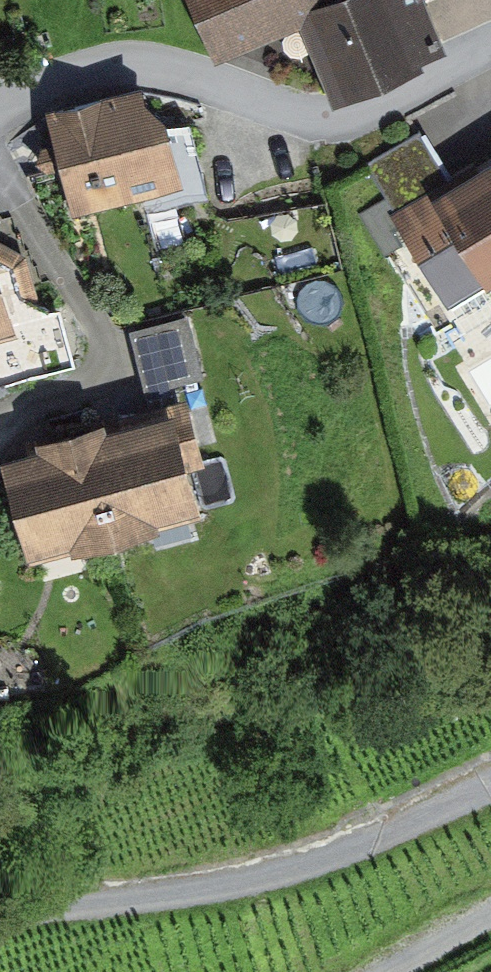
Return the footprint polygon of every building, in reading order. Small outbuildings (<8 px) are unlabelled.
[(327,34),(358,105),(472,55),(448,0),(210,0),(241,71),(327,34)] [(200,187),(166,86),(55,123),(90,225),(200,187)] [(424,221),(486,318),(490,314),(490,178),(424,221)] [(17,231),(0,236),(0,353),(46,341),(17,231)] [(149,388),(206,378),(194,307),(137,317),(149,388)] [(231,528),(207,427),(26,470),(50,571),(231,528)]
